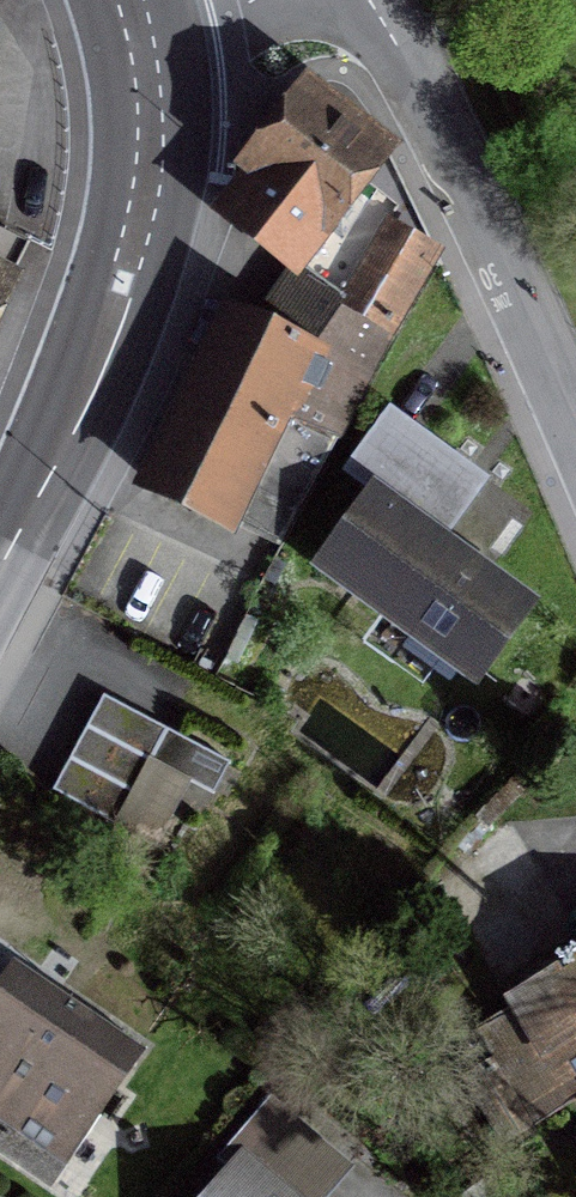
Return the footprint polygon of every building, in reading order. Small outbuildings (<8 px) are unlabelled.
[(218,210),(296,270),(390,334),(432,256),(380,230),(376,235),(345,211),(361,190),(356,186),(382,152),(304,92),(245,168),(249,171),(218,210)] [(0,238),(0,294),(5,284),(2,283),(20,248),(0,238)] [(258,324),(231,312),(147,487),(219,520),(253,449),(290,467),(308,431),(330,445),(390,334),(296,270),(258,324)] [(521,609),(371,500),(321,567),(385,613),(392,602),(479,667),(521,609)] [(226,766),(100,699),(49,794),(112,827),(146,764),(209,798),(226,766)] [(478,1029),(535,1123),(575,1098),(575,971),(478,1029)] [(22,974),(0,1007),(0,1156),(45,1187),(85,1129),(75,1122),(119,1058),(125,1062),(134,1051),(22,974)] [(272,1099),(237,1143),(306,1196),(325,1196),(352,1162),(272,1099)] [(236,1166),(209,1196),(271,1196),(236,1166)]
